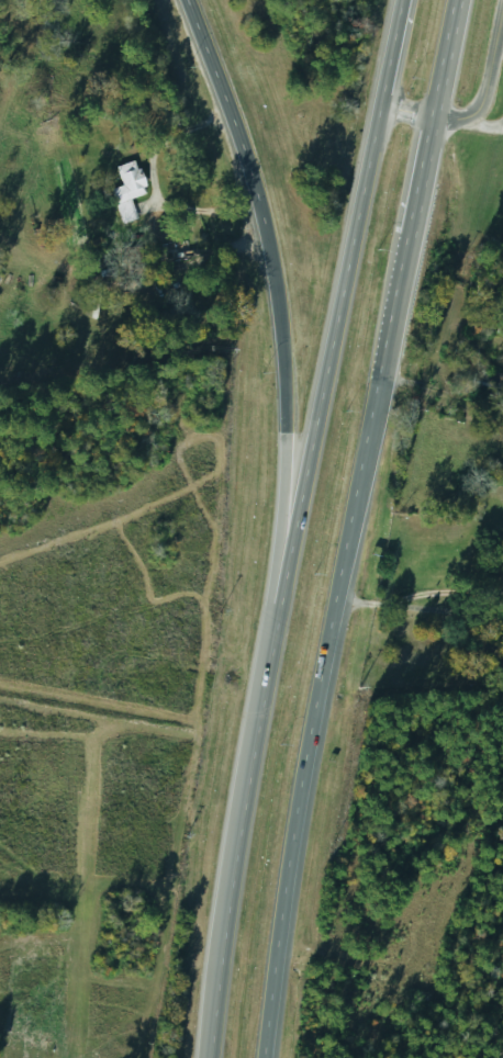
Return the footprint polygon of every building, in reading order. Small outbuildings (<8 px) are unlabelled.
[(118,186),(107,190),(118,225),(134,220),(127,199),(143,194),(132,160),(112,167),(118,186)]
